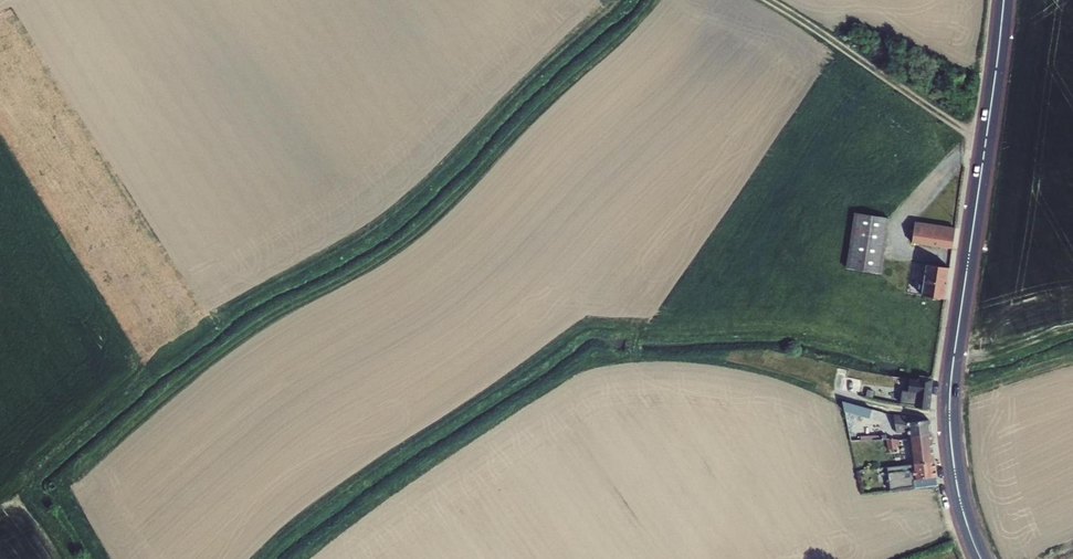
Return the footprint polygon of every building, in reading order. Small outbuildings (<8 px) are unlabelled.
[(888,219),(856,214),(848,269),(880,274),(888,219)] [(955,229),(915,223),(912,243),(952,249),(955,229)] [(945,300),(950,268),(928,265),(924,297),(944,300),(945,300)] [(942,311),(944,300),(924,297),(922,308),(942,311)] [(913,408),(929,410),(933,379),(920,377),(919,381),(911,379),(911,380),(910,387),(907,386),(906,390),(909,391),(909,392),(913,393),(917,394),(917,398),(916,402),(906,401),(905,406),(913,408)] [(910,387),(911,380),(903,378),(901,390),(906,390),(907,386),(910,387)] [(870,420),(873,410),(843,402),(845,412),(870,420)] [(908,433),(909,438),(932,434),(930,421),(908,424),(907,418),(894,417),(897,434),(908,433)] [(909,441),(913,466),(935,463),(932,434),(909,438),(909,441)] [(897,439),(888,440),(889,451),(896,450),(896,447),(899,446),(898,441),(897,441),(897,439)] [(882,440),(874,441),(875,452),(883,452),(882,440)] [(852,443),(854,456),(864,455),(862,442),(852,443)] [(903,482),(937,478),(935,463),(913,466),(902,467),(903,482)] [(892,481),(893,492),(938,486),(937,478),(903,482),(902,467),(897,468),(899,480),(892,481)] [(867,490),(864,472),(858,473),(861,491),(867,490)] [(871,483),(873,494),(893,492),(892,481),(871,483)]
